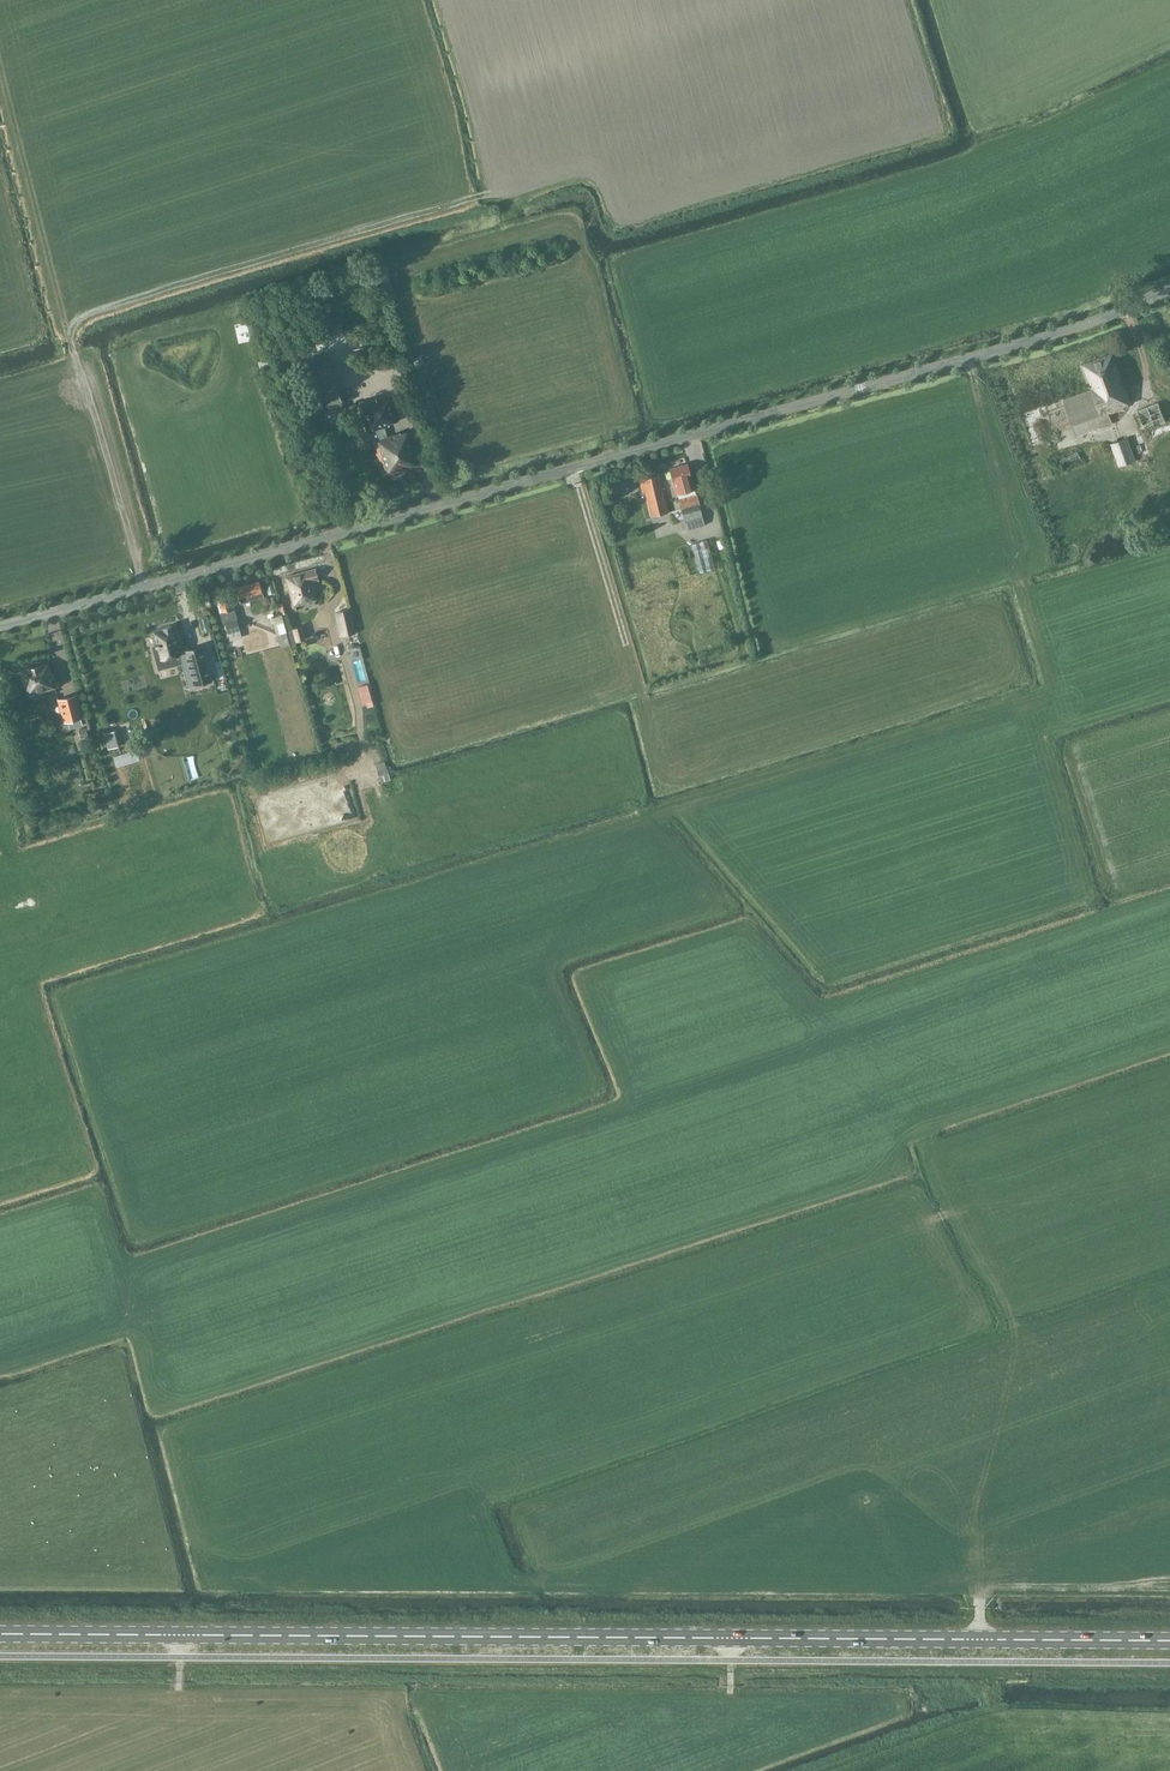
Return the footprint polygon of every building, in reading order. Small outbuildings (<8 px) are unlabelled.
[(1090,390),(1064,400),(1077,437),(1113,424),(1109,413),(1132,404),(1113,353),(1080,365),(1090,390)] [(382,476),(419,465),(409,432),(385,438),(382,429),(390,427),(389,424),(398,422),(390,396),(377,400),(376,397),(359,402),(368,433),(371,443),(372,442),(382,476)] [(1137,411),(1145,431),(1167,422),(1159,401),(1137,411)] [(1129,437),(1110,443),(1119,467),(1137,461),(1129,437)] [(1082,464),(1078,451),(1059,457),(1063,469),(1082,464)] [(687,531),(703,526),(705,525),(701,509),(700,509),(699,505),(701,505),(698,493),(696,494),(695,488),(703,486),(698,467),(696,468),(695,467),(689,469),(688,464),(668,469),(676,495),(677,494),(679,499),(678,499),(682,514),(687,531)] [(651,517),(669,513),(659,475),(642,479),(651,517)] [(706,539),(691,543),(699,572),(714,568),(706,539)] [(285,577),(294,607),(317,600),(312,582),(319,580),(315,569),(285,577)] [(237,587),(241,603),(245,602),(246,606),(251,605),(250,601),(265,597),(260,580),(237,587)] [(227,594),(215,597),(222,623),(225,623),(230,641),(242,638),(237,619),(236,620),(233,610),(230,599),(228,599),(227,594)] [(356,633),(351,609),(334,613),(340,637),(356,633)] [(195,614),(197,636),(210,635),(208,613),(195,614)] [(280,643),(287,640),(284,632),(287,631),(282,620),(273,624),(280,643)] [(180,653),(173,625),(171,626),(170,625),(163,627),(163,628),(153,631),(156,643),(155,644),(155,645),(154,646),(158,659),(172,655),(172,656),(180,653)] [(306,639),(302,626),(291,628),(295,642),(306,639)] [(205,647),(189,651),(198,684),(214,679),(205,647)] [(357,649),(349,651),(356,680),(364,679),(357,649)] [(319,650),(309,650),(310,669),(321,669),(319,650)] [(212,659),(215,672),(221,671),(219,658),(212,659)] [(48,662),(20,670),(27,696),(55,688),(48,662)] [(335,680),(340,679),(336,668),(331,670),(335,680)] [(371,700),(367,684),(357,687),(361,703),(371,700)] [(64,723),(84,718),(77,694),(57,699),(64,723)] [(109,746),(117,744),(114,734),(106,736),(109,746)] [(379,776),(380,781),(390,779),(387,768),(386,768),(384,762),(374,764),(376,771),(381,770),(382,775),(379,776)] [(277,838),(357,821),(347,774),(267,791),(277,838)] [(940,1705),(939,1689),(920,1690),(921,1706),(940,1705)]
